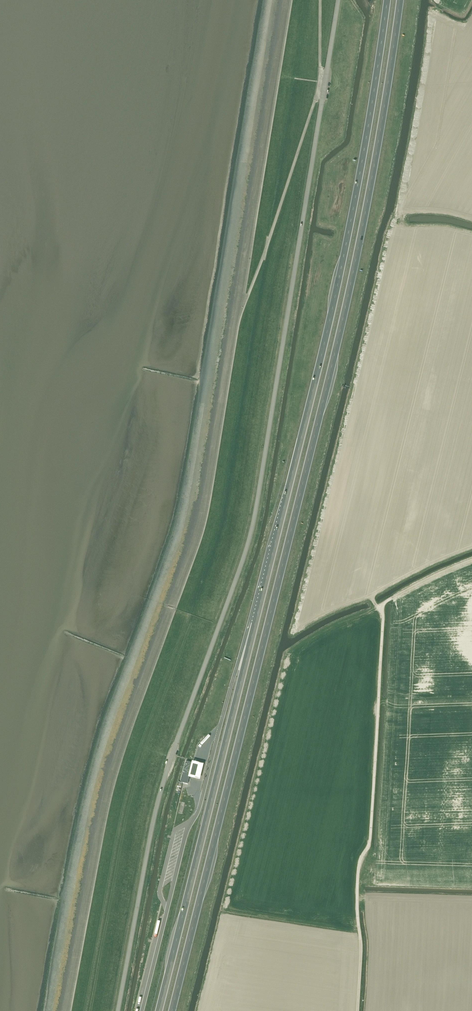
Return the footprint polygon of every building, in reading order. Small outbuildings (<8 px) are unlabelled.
[(189,778),(190,774),(193,763),(186,761),(181,783),(188,784),(189,778)] [(204,763),(192,761),(189,777),(200,780),(204,763)]
